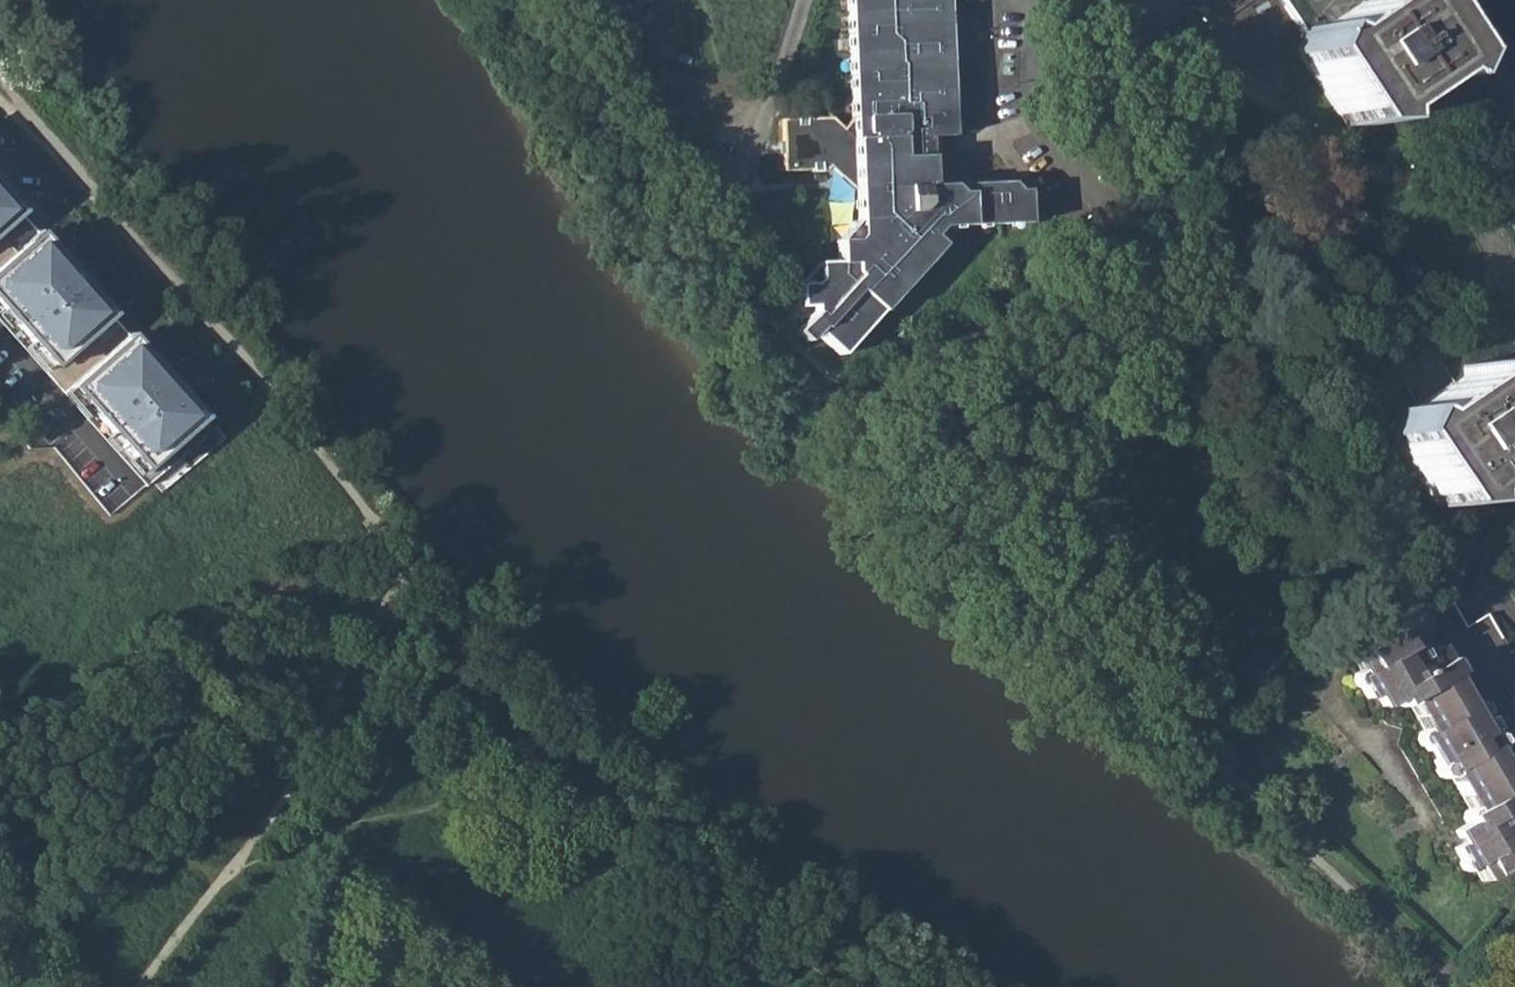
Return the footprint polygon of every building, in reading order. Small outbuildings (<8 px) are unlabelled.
[(844,348),(944,240),(934,231),(942,221),(1032,218),(1031,184),(1023,184),(1015,176),(986,176),(957,151),(952,0),(854,0),(858,111),(849,124),(838,112),(788,113),(790,165),(833,164),(835,160),(860,184),(863,229),(857,234),(843,235),(843,255),(822,256),(822,272),(817,277),(803,278),(803,300),(816,300),(820,304),(815,310),(825,319),(820,325),(844,348)] [(1352,123),(1380,123),(1380,111),(1436,75),(1445,79),(1457,52),(1423,0),(1372,0),(1326,31),(1316,26),(1305,51),(1352,123)] [(18,212),(0,192),(0,227),(18,212)] [(18,212),(0,227),(0,266),(37,233),(18,212)] [(0,266),(0,308),(52,366),(109,315),(37,233),(0,266)] [(127,334),(109,315),(52,366),(69,385),(127,334)] [(127,334),(69,385),(152,479),(212,430),(165,378),(127,334)] [(1440,506),(1465,504),(1465,494),(1514,462),(1514,393),(1496,364),(1469,365),(1470,375),(1411,413),(1403,409),(1390,432),(1440,506)] [(1477,879),(1514,858),(1514,659),(1488,610),(1466,623),(1452,597),(1352,652),(1366,678),(1360,682),(1367,693),(1374,688),(1381,702),(1404,690),(1430,737),(1423,741),(1426,746),(1431,744),(1437,754),(1432,757),(1435,762),(1442,758),(1473,816),(1452,828),(1458,840),(1450,845),(1457,857),(1464,853),(1477,879)]
